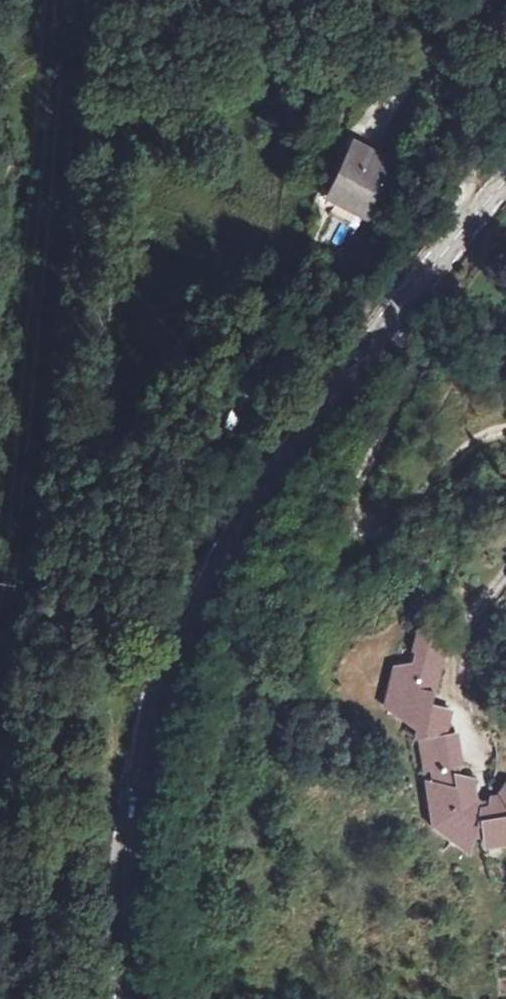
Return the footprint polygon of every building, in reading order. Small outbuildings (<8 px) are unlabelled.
[(311,210),(338,161),(333,158),(305,207),(311,210)] [(338,161),(311,210),(351,232),(378,182),(338,161)] [(412,647),(423,633),(415,628),(412,647)] [(420,687),(425,688),(431,660),(436,661),(440,645),(423,633),(412,647),(410,661),(391,665),(384,703),(399,706),(399,714),(412,717),(411,724),(415,725),(414,734),(419,733),(440,728),(439,724),(443,703),(423,698),(418,697),(420,687)] [(430,690),(436,661),(431,660),(425,688),(430,690)] [(384,703),(399,714),(399,706),(384,703)] [(444,727),(440,728),(419,733),(422,744),(419,744),(424,765),(431,763),(433,773),(436,772),(449,771),(448,763),(455,762),(450,743),(448,743),(444,727)] [(441,815),(462,801),(461,794),(467,793),(464,774),(450,771),(449,771),(436,772),(440,795),(434,799),(438,817),(441,815)] [(430,800),(434,799),(440,795),(436,772),(433,773),(424,774),(430,800)] [(505,813),(505,779),(503,778),(492,792),(494,795),(505,813)] [(467,795),(467,793),(461,794),(462,801),(473,806),(472,805),(482,803),(481,796),(475,797),(467,795)] [(475,826),(477,838),(478,843),(499,840),(499,846),(505,846),(505,813),(494,795),(481,796),(482,803),(472,805),(473,806),(475,826)] [(472,826),(475,826),(473,806),(462,801),(441,815),(452,827),(449,830),(465,846),(468,838),(472,826)] [(452,827),(441,815),(438,817),(449,830),(452,827)] [(468,838),(477,838),(475,826),(472,826),(468,838)] [(478,849),(499,846),(499,840),(478,843),(478,849)]
